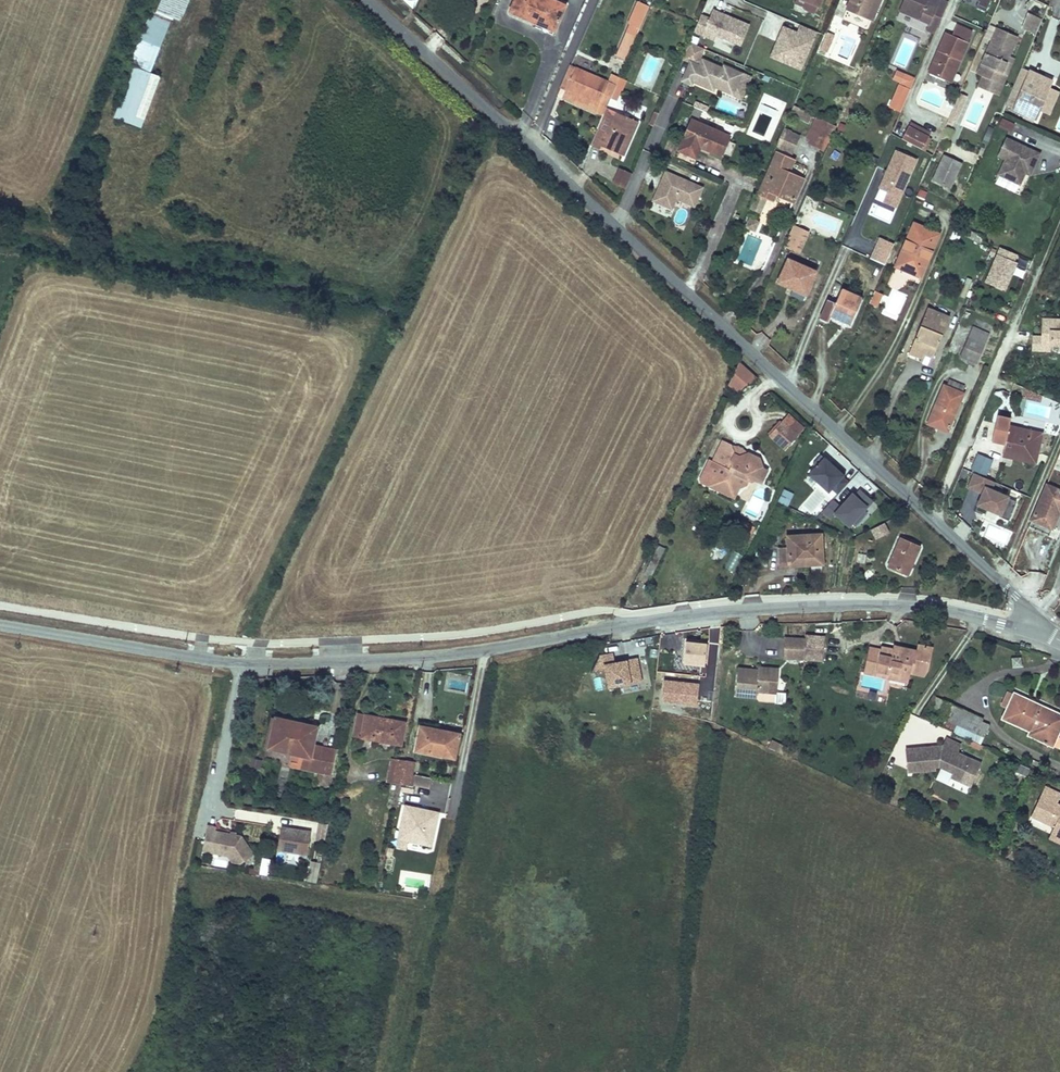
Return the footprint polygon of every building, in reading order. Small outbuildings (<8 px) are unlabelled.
[(158,10),(181,19),(188,0),(163,0),(158,10)] [(512,6),(520,9),(517,14),(537,22),(538,19),(556,27),(565,4),(555,0),(515,0),(512,6)] [(616,55),(624,59),(648,4),(638,0),(629,22),(631,23),(616,55)] [(805,8),(815,12),(818,4),(808,0),(805,8)] [(867,16),(874,0),(850,0),(847,7),(867,16)] [(867,16),(871,18),(879,2),(875,0),(874,0),(867,16)] [(936,27),(946,2),(942,0),(902,0),(900,5),(930,18),(927,24),(936,27)] [(976,5),(986,9),(988,4),(990,0),(978,0),(976,5)] [(512,6),(510,11),(517,14),(520,9),(512,6)] [(712,40),(715,33),(742,44),(750,24),(715,10),(712,19),(702,15),(697,26),(694,33),(712,40)] [(211,21),(216,22),(220,13),(215,11),(211,21)] [(1046,19),(1030,13),(1024,27),(1040,33),(1046,19)] [(151,14),(131,64),(149,71),(169,21),(151,14)] [(538,19),(537,22),(555,29),(556,27),(538,19)] [(801,70),(817,32),(800,25),(797,32),(783,26),(770,57),(784,63),(801,70)] [(927,73),(943,80),(953,58),(958,60),(969,32),(954,26),(950,35),(944,33),(927,73)] [(981,64),(1002,73),(1009,56),(1018,36),(997,27),(981,64)] [(821,49),(828,52),(835,34),(829,31),(821,49)] [(705,49),(690,43),(683,59),(689,61),(689,60),(699,64),(705,49)] [(1002,73),(1008,75),(1015,59),(1009,56),(1002,73)] [(691,83),(692,80),(712,89),(713,86),(742,98),(751,77),(741,73),(723,65),(721,67),(701,58),(699,64),(689,60),(689,61),(682,76),(681,79),(691,83)] [(953,58),(943,80),(948,82),(958,60),(953,58)] [(1002,73),(981,64),(977,74),(982,76),(1003,86),(1008,75),(1002,73)] [(607,106),(610,97),(620,76),(612,73),(609,80),(570,65),(561,86),(567,89),(563,97),(597,111),(600,103),(607,106)] [(134,66),(115,117),(141,126),(159,76),(134,66)] [(1028,73),(1020,69),(1006,101),(1015,105),(1028,73)] [(906,74),(897,70),(893,78),(902,82),(906,74)] [(1048,86),(1045,85),(1048,78),(1030,70),(1028,73),(1015,105),(1013,107),(1035,116),(1039,107),(1048,86)] [(620,76),(610,97),(618,100),(627,79),(620,76)] [(1003,86),(982,76),(978,86),(999,96),(1003,86)] [(772,77),(769,85),(786,92),(789,85),(772,77)] [(563,97),(567,89),(561,86),(558,94),(563,97)] [(1048,86),(1039,107),(1049,112),(1058,90),(1048,86)] [(960,119),(966,95),(958,93),(953,117),(960,119)] [(902,97),(897,95),(894,101),(900,104),(902,97)] [(606,107),(607,106),(600,103),(597,111),(603,114),(606,107)] [(790,113),(808,122),(812,113),(793,104),(790,113)] [(637,119),(615,110),(615,111),(606,107),(603,114),(590,144),(599,148),(601,144),(618,152),(625,135),(630,137),(637,119)] [(652,125),(658,112),(653,110),(647,123),(652,125)] [(817,115),(807,136),(810,137),(820,117),(817,115)] [(820,117),(810,137),(824,144),(834,124),(820,117)] [(1011,132),(1015,123),(1001,118),(998,127),(1011,132)] [(676,155),(694,164),(702,147),(722,155),(730,136),(692,119),(676,155)] [(909,126),(902,138),(918,147),(922,149),(929,135),(932,131),(911,120),(909,126)] [(899,137),(902,138),(909,126),(906,124),(899,137)] [(775,147),(791,153),(799,134),(783,127),(775,147)] [(625,135),(618,152),(623,154),(630,137),(625,135)] [(934,138),(929,135),(922,149),(927,151),(934,138)] [(824,144),(810,137),(808,141),(822,148),(824,144)] [(1040,153),(1006,137),(998,154),(1006,158),(999,173),(1020,183),(1025,172),(1027,168),(1032,170),(1040,153)] [(917,159),(895,150),(875,198),(897,207),(917,159)] [(757,193),(767,197),(769,191),(775,193),(792,201),(802,178),(788,171),(793,159),(776,151),(757,193)] [(943,154),(933,178),(949,185),(960,160),(943,154)] [(868,162),(875,165),(878,158),(871,155),(868,162)] [(632,172),(619,167),(612,182),(625,188),(632,172)] [(703,189),(666,172),(659,190),(654,201),(671,208),(676,197),(695,206),(703,189)] [(769,191),(767,197),(772,199),(775,193),(769,191)] [(751,208),(760,212),(767,197),(757,193),(751,208)] [(760,220),(749,216),(744,226),(756,230),(760,220)] [(914,222),(909,232),(915,234),(919,224),(914,222)] [(792,224),(784,244),(798,251),(807,231),(792,224)] [(909,232),(897,261),(910,267),(909,271),(920,276),(938,233),(919,224),(915,234),(909,232)] [(966,235),(972,238),(975,232),(969,229),(966,235)] [(972,238),(981,243),(984,236),(975,232),(972,238)] [(881,236),(870,259),(882,265),(893,242),(881,236)] [(1018,254),(999,246),(984,282),(1003,289),(1005,290),(1017,262),(1015,261),(1018,254)] [(788,259),(778,281),(805,293),(815,271),(788,259)] [(897,261),(895,265),(909,271),(910,267),(897,261)] [(712,294),(716,298),(721,292),(715,287),(712,294)] [(827,299),(819,318),(827,321),(830,314),(850,323),(860,298),(841,289),(835,303),(827,299)] [(883,293),(874,289),(868,303),(877,307),(883,293)] [(928,308),(911,347),(924,353),(933,356),(949,317),(928,308)] [(1050,328),(1051,320),(1043,319),(1042,327),(1050,328)] [(1042,327),(1042,337),(1033,336),(1032,350),(1049,351),(1050,346),(1059,346),(1059,320),(1051,320),(1050,328),(1042,327)] [(974,327),(961,356),(976,363),(989,333),(974,327)] [(761,349),(768,339),(760,333),(753,343),(761,349)] [(924,353),(911,347),(909,352),(922,358),(924,353)] [(738,363),(726,384),(743,394),(755,372),(738,363)] [(944,385),(928,423),(947,431),(964,394),(962,393),(965,386),(950,380),(947,386),(944,385)] [(788,416),(782,423),(798,436),(803,430),(788,416)] [(1006,442),(1005,449),(1026,453),(1025,460),(1037,463),(1044,433),(1010,426),(1012,419),(1002,417),(997,441),(1006,442)] [(771,436),(786,449),(798,436),(782,423),(771,436)] [(721,446),(733,451),(733,448),(732,445),(723,440),(721,446)] [(721,446),(714,463),(710,461),(701,481),(702,484),(711,488),(732,497),(736,497),(739,489),(738,484),(740,479),(743,478),(749,481),(752,482),(755,482),(762,484),(768,469),(764,467),(761,458),(748,452),(743,453),(740,455),(734,453),(733,451),(721,446)] [(734,453),(740,455),(743,453),(743,448),(738,446),(733,448),(733,451),(734,453)] [(1005,449),(1003,456),(1025,460),(1026,453),(1005,449)] [(838,493),(841,489),(848,482),(842,476),(843,475),(845,473),(837,465),(835,467),(821,454),(813,463),(816,466),(813,469),(809,473),(828,491),(832,487),(838,493)] [(978,455),(972,469),(986,475),(992,461),(978,455)] [(1015,501),(990,490),(994,482),(975,473),(969,486),(983,492),(978,504),(1000,513),(998,516),(1007,519),(1008,517),(1015,501)] [(749,481),(743,478),(740,479),(738,484),(739,489),(746,487),(749,481)] [(1053,529),(1059,514),(1059,490),(1048,484),(1032,520),(1053,529)] [(836,512),(837,514),(849,524),(865,506),(866,508),(872,501),(870,499),(859,489),(853,496),(851,495),(839,508),(832,501),(828,505),(823,510),(831,517),(836,512)] [(791,495),(783,491),(778,502),(786,506),(786,505),(791,495)] [(955,530),(967,538),(973,529),(961,521),(955,530)] [(740,529),(751,534),(753,529),(742,524),(740,529)] [(886,536),(880,524),(868,530),(874,542),(886,536)] [(780,565),(798,564),(798,561),(819,559),(817,547),(820,547),(819,533),(785,536),(786,547),(779,548),(780,565)] [(900,538),(889,565),(907,574),(919,547),(900,538)] [(656,543),(641,579),(650,583),(665,547),(656,543)] [(798,561),(798,564),(822,562),(820,547),(817,547),(819,559),(798,561)] [(733,572),(742,554),(732,550),(724,568),(733,572)] [(804,641),(803,660),(803,663),(825,664),(826,638),(804,637),(804,641)] [(706,642),(684,640),(682,663),(704,665),(706,642)] [(785,640),(784,659),(803,660),(804,641),(785,640)] [(909,675),(910,673),(923,676),(928,670),(933,649),(918,645),(916,651),(902,648),(900,653),(893,652),(893,649),(882,647),(881,649),(870,647),(864,672),(887,677),(888,672),(900,675),(900,673),(909,675)] [(642,681),(638,657),(615,661),(613,652),(601,654),(600,655),(592,670),(604,669),(607,687),(642,681)] [(1012,667),(1022,666),(1021,656),(1011,657),(1012,667)] [(758,670),(738,668),(735,696),(756,697),(756,692),(776,694),(778,669),(764,668),(764,672),(759,672),(759,670),(758,670)] [(888,672),(887,677),(908,682),(909,675),(900,673),(900,675),(888,672)] [(699,683),(664,679),(661,702),(696,706),(699,683)] [(776,694),(756,692),(756,697),(758,701),(775,702),(776,694)] [(1002,705),(1007,708),(1013,694),(1008,692),(1002,705)] [(1007,708),(1002,719),(1030,732),(1028,735),(1053,747),(1059,731),(1059,715),(1014,693),(1013,694),(1007,708)] [(929,711),(936,714),(943,700),(935,697),(929,711)] [(936,714),(932,723),(953,732),(972,741),(979,744),(988,725),(981,721),(982,718),(943,700),(936,714)] [(366,717),(366,715),(358,713),(354,734),(382,739),(401,743),(405,722),(382,717),(381,720),(366,717)] [(274,721),(316,730),(317,726),(275,717),(274,721)] [(291,752),(300,754),(297,766),(317,770),(315,782),(326,785),(335,749),(313,744),(316,730),(274,721),(268,746),(291,752)] [(421,725),(416,749),(455,756),(460,732),(421,725)] [(947,744),(966,753),(972,741),(953,732),(947,744)] [(774,742),(770,748),(781,753),(784,747),(774,742)] [(289,764),(297,766),(300,754),(291,752),(289,764)] [(263,760),(251,758),(249,766),(261,769),(263,760)] [(1028,762),(1039,767),(1041,762),(1030,758),(1028,762)] [(393,780),(402,782),(403,777),(406,760),(397,759),(393,780)] [(403,777),(402,782),(410,784),(415,762),(406,760),(403,777)] [(1056,804),(1059,797),(1059,793),(1045,786),(1031,816),(1054,827),(1052,831),(1059,834),(1059,806),(1056,804)] [(438,812),(405,805),(399,831),(407,833),(406,840),(428,845),(429,840),(432,841),(438,812)] [(216,827),(208,826),(205,842),(213,843),(212,849),(220,851),(220,854),(229,855),(234,861),(243,862),(255,854),(242,835),(235,834),(235,837),(231,836),(231,834),(216,831),(216,827)] [(291,829),(281,827),(277,850),(286,851),(286,850),(300,852),(299,853),(307,855),(311,832),(301,830),(301,832),(291,831),(291,829)] [(407,833),(399,831),(398,839),(406,840),(407,833)] [(1052,831),(1049,838),(1059,843),(1059,834),(1052,831)] [(213,843),(205,842),(204,851),(220,854),(220,851),(212,849),(213,843)] [(308,883),(316,884),(319,873),(319,871),(319,869),(311,868),(308,883)]
